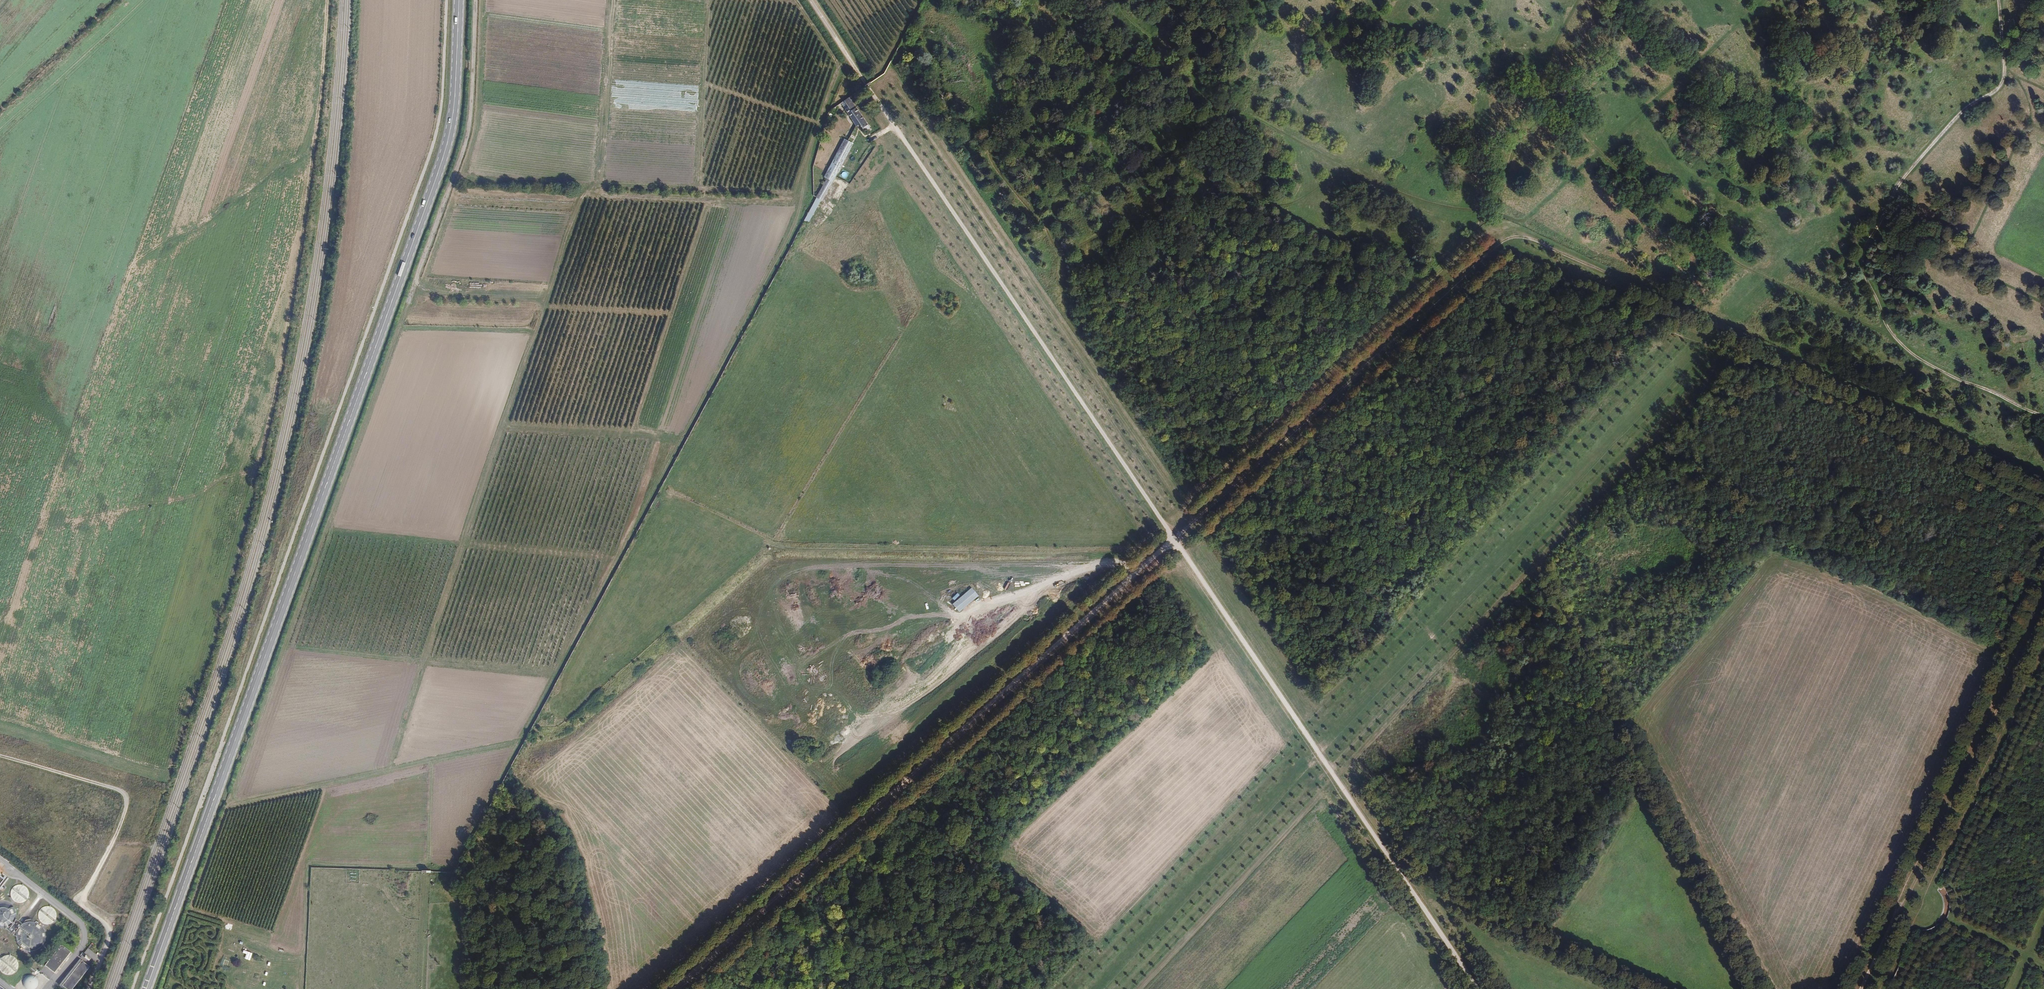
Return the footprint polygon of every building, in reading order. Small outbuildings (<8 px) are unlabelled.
[(917,20),(912,17),(903,34),(908,36),(917,20)] [(868,127),(849,98),(841,104),(857,127),(859,126),(864,133),(867,131),(869,133),(872,132),(874,130),(870,125),(868,127)] [(822,201),(858,133),(850,128),(824,177),(827,179),(816,198),(822,201)] [(870,151),(864,161),(869,163),(875,154),(870,151)] [(844,203),(847,197),(842,194),(839,200),(844,203)] [(830,215),(825,220),(829,224),(834,219),(830,215)] [(958,612),(978,596),(971,588),(952,604),(958,612)] [(826,661),(829,667),(835,664),(832,658),(826,661)] [(8,882),(0,875),(0,892),(8,882)] [(10,891),(10,894),(10,897),(12,900),(14,902),(17,904),(21,904),(24,903),(27,901),(29,899),(30,895),(30,892),(28,889),(26,886),(23,885),(20,884),(17,885),(14,886),(12,888),(10,891)] [(10,926),(13,923),(15,919),(15,915),(15,911),(13,907),(10,905),(6,903),(2,903),(0,903),(0,928),(3,928),(7,928),(10,926)] [(53,922),(55,920),(56,917),(56,914),(55,911),(53,908),(51,907),(47,906),(44,907),(42,908),(40,910),(38,913),(38,916),(39,918),(40,921),(42,923),(45,924),(47,925),(50,924),(53,922)] [(27,950),(32,950),(36,949),(40,946),(43,943),(45,939),(45,934),(44,930),(41,926),(37,923),(33,922),(28,922),(24,924),(20,927),(18,931),(17,936),(17,941),(20,945),(23,948),(27,950)] [(232,941),(230,948),(237,950),(239,944),(232,941)] [(54,973),(70,952),(61,945),(45,966),(54,973)] [(15,971),(17,969),(17,965),(17,962),(15,960),(13,958),(10,956),(7,956),(4,957),(2,959),(0,961),(0,970),(2,972),(4,974),(7,974),(10,974),(13,973),(15,971)] [(89,967),(81,961),(62,986),(65,988),(72,988),(89,967)] [(38,984),(38,981),(37,979),(36,977),(33,976),(31,975),(28,975),(26,977),(24,978),(23,981),(23,983),(24,985),(25,987),(26,988),(27,988),(34,988),(35,988),(37,986),(38,984)]
